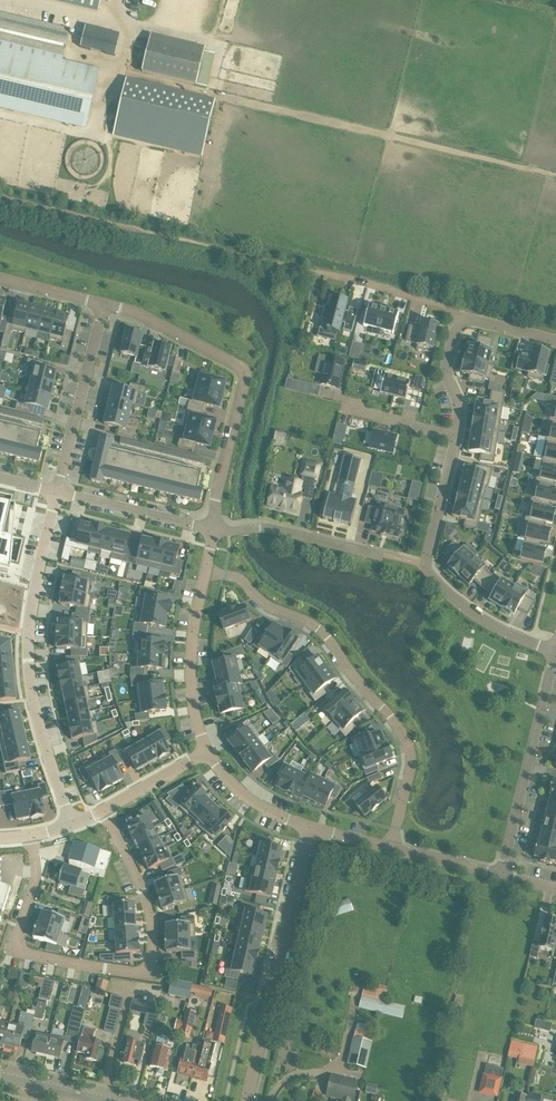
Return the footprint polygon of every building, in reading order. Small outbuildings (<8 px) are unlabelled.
[(98,12),(101,0),(50,0),(98,12)] [(86,130),(101,69),(63,60),(64,56),(70,29),(0,12),(0,109),(86,130)] [(80,48),(100,53),(115,57),(121,34),(85,26),(80,48)] [(213,53),(148,38),(141,71),(205,86),(213,53)] [(205,97),(125,78),(113,131),(192,150),(205,97)] [(349,301),(332,296),(330,307),(326,306),(322,319),(326,320),(323,330),(327,331),(327,333),(329,333),(330,331),(340,334),(343,323),(345,324),(343,330),(352,333),(358,310),(349,308),(348,312),(346,312),(349,301)] [(5,333),(9,318),(3,316),(6,301),(0,300),(0,332),(5,333)] [(25,333),(26,329),(32,308),(19,304),(15,319),(9,318),(5,333),(11,335),(12,330),(25,333)] [(399,314),(369,306),(363,326),(393,334),(399,314)] [(32,308),(26,329),(38,332),(44,311),(32,308)] [(38,332),(50,335),(56,314),(44,311),(38,332)] [(62,343),(61,346),(68,347),(72,332),(65,331),(69,317),(56,314),(50,335),(49,339),(62,343)] [(418,328),(410,326),(406,341),(418,344),(416,349),(431,353),(433,347),(436,348),(438,339),(435,338),(438,326),(423,322),(421,330),(417,329),(418,328)] [(135,363),(142,365),(145,351),(139,350),(142,335),(127,331),(121,353),(136,357),(135,363)] [(477,348),(468,346),(465,359),(494,367),(494,366),(489,365),(492,352),(490,351),(493,340),(478,336),(477,344),(478,344),(477,348)] [(349,357),(358,360),(359,359),(362,345),(353,343),(349,357)] [(142,365),(142,366),(165,372),(167,365),(174,367),(176,358),(169,356),(171,349),(170,348),(170,346),(162,344),(162,347),(155,345),(153,351),(146,349),(145,351),(142,365)] [(346,356),(348,349),(339,346),(337,353),(337,354),(346,356)] [(549,366),(546,365),(549,354),(534,350),(532,358),(528,357),(528,356),(521,354),(517,369),(529,372),(527,377),(542,381),(543,375),(546,376),(549,366)] [(325,366),(320,384),(338,388),(344,362),(323,357),(321,366),(325,366)] [(182,359),(176,358),(174,367),(172,373),(178,375),(182,359)] [(43,363),(28,359),(26,365),(35,367),(32,380),(54,385),(57,373),(42,369),(43,363)] [(490,380),(494,367),(465,359),(464,361),(462,360),(460,369),(462,370),(462,371),(462,372),(462,373),(470,375),(468,380),(482,384),(484,378),(490,380)] [(361,362),(354,360),(352,368),(358,370),(361,362)] [(218,378),(202,370),(201,376),(200,376),(197,389),(223,395),(226,382),(217,380),(218,378)] [(376,370),(372,388),(381,390),(380,392),(406,399),(410,382),(385,375),(386,372),(376,370)] [(172,373),(170,382),(178,384),(181,375),(178,375),(172,373)] [(416,376),(413,389),(421,391),(424,378),(416,376)] [(287,379),(285,388),(309,394),(311,385),(288,379),(287,379)] [(54,385),(32,380),(29,392),(50,398),(54,385)] [(129,390),(114,386),(110,399),(136,406),(139,393),(144,394),(145,388),(130,384),(129,390)] [(221,408),(223,400),(221,400),(223,395),(197,389),(194,401),(180,398),(178,405),(188,407),(203,411),(205,404),(221,408)] [(504,400),(505,393),(492,391),(490,398),(504,400)] [(25,405),(17,403),(15,409),(31,413),(32,407),(47,411),(50,398),(29,392),(25,405)] [(545,404),(555,407),(552,418),(550,417),(550,418),(555,419),(555,397),(547,395),(545,404)] [(501,420),(504,400),(490,398),(489,405),(484,404),(484,405),(477,403),(475,415),(474,415),(474,416),(501,420)] [(136,406),(110,399),(107,412),(129,417),(132,405),(136,406)] [(188,407),(183,427),(213,434),(216,421),(201,417),(203,411),(188,407)] [(129,417),(107,412),(104,424),(119,428),(117,434),(133,438),(134,432),(126,430),(129,417)] [(163,412),(161,421),(167,423),(169,414),(163,412)] [(499,432),(501,420),(474,416),(472,428),(499,432)] [(550,418),(545,438),(546,438),(555,441),(555,419),(550,418)] [(338,424),(333,443),(342,445),(347,427),(338,424)] [(6,425),(0,449),(0,453),(15,457),(22,429),(6,425)] [(531,427),(523,425),(521,432),(529,434),(531,427)] [(187,428),(184,440),(180,439),(178,446),(193,450),(195,443),(211,447),(213,439),(212,439),(213,434),(183,427),(187,428)] [(497,444),(499,432),(472,428),(473,428),(471,440),(497,444)] [(41,434),(22,429),(15,457),(40,463),(42,452),(37,451),(41,434)] [(373,430),(369,447),(392,453),(397,436),(373,430)] [(113,440),(102,437),(99,448),(110,451),(113,440)] [(546,438),(541,458),(543,458),(555,462),(555,441),(546,438)] [(494,464),(497,444),(471,440),(469,452),(481,454),(480,461),(494,464)] [(110,451),(99,448),(91,481),(102,484),(103,478),(111,480),(118,453),(110,451)] [(134,457),(118,453),(111,480),(127,484),(134,457)] [(150,461),(134,457),(127,484),(144,488),(150,461)] [(543,458),(538,478),(537,477),(536,478),(555,483),(555,462),(543,458)] [(166,465),(150,461),(144,488),(160,492),(166,465)] [(290,480),(288,490),(272,487),(268,505),(269,505),(270,507),(275,508),(276,507),(298,512),(302,494),(300,493),(301,488),(307,489),(308,485),(315,487),(315,486),(314,486),(315,478),(317,478),(320,465),(304,461),(301,475),(303,475),(301,482),(290,480)] [(183,469),(166,465),(160,492),(176,496),(183,469)] [(488,488),(493,468),(479,465),(478,472),(465,469),(462,481),(488,488)] [(514,465),(513,472),(521,474),(522,467),(514,465)] [(329,493),(323,519),(324,519),(334,521),(334,522),(334,521),(340,523),(339,523),(340,523),(350,525),(350,526),(351,526),(357,500),(356,499),(356,500),(352,499),(359,472),(344,468),(340,485),(349,487),(346,498),(330,494),(330,493),(329,493)] [(201,473),(183,469),(176,496),(200,502),(203,491),(197,490),(201,473)] [(554,489),(555,483),(536,478),(531,498),(550,503),(555,504),(555,490),(554,489)] [(511,479),(509,486),(516,487),(518,480),(511,479)] [(487,488),(488,488),(462,481),(459,492),(459,493),(484,499),(487,488)] [(481,510),(484,499),(459,493),(456,504),(482,511),(481,510)] [(549,509),(550,503),(531,498),(527,517),(525,517),(525,518),(546,523),(552,524),(555,511),(549,509)] [(9,568),(10,568),(11,563),(11,560),(13,536),(3,533),(4,531),(11,502),(0,499),(0,565),(9,568)] [(477,531),(482,511),(456,504),(456,505),(453,517),(461,519),(466,520),(464,527),(477,531)] [(381,534),(381,535),(388,537),(388,536),(388,535),(398,537),(400,529),(403,530),(406,517),(394,514),(395,509),(378,505),(377,510),(370,508),(366,522),(373,524),(372,531),(382,533),(381,534)] [(547,544),(551,531),(544,529),(546,523),(525,518),(520,537),(526,539),(541,543),(547,544)] [(67,538),(65,546),(88,552),(94,527),(93,527),(84,525),(82,524),(78,540),(67,538)] [(94,527),(88,552),(99,554),(100,551),(106,529),(94,527)] [(111,559),(117,533),(106,530),(106,529),(100,551),(112,553),(110,559),(111,559)] [(117,533),(111,559),(123,562),(130,563),(134,546),(127,544),(129,536),(117,533)] [(134,546),(130,563),(149,568),(155,542),(143,539),(141,548),(134,546)] [(546,551),(539,549),(541,543),(526,539),(521,559),(542,564),(546,551)] [(161,571),(167,545),(155,542),(149,568),(161,571)] [(454,542),(444,554),(450,559),(450,558),(453,561),(448,567),(449,568),(450,569),(448,571),(456,577),(457,576),(458,577),(474,558),(478,554),(467,545),(464,549),(463,550),(454,542)] [(180,576),(183,562),(176,561),(179,548),(167,545),(168,545),(167,545),(161,571),(180,576)] [(492,576),(483,569),(485,567),(474,558),(458,577),(459,577),(469,586),(474,579),(477,582),(477,583),(483,588),(492,576)] [(92,561),(89,571),(95,572),(97,563),(92,561)] [(61,591),(91,596),(89,595),(91,582),(95,583),(96,576),(83,573),(81,580),(79,580),(74,579),(65,578),(65,579),(63,579),(63,583),(62,583),(62,584),(63,584),(62,588),(61,588),(61,589),(62,589),(61,591)] [(501,608),(514,587),(502,580),(501,581),(492,576),(483,588),(490,592),(490,591),(494,593),(490,601),(501,608)] [(141,587),(139,596),(143,597),(143,600),(141,610),(169,615),(169,613),(170,608),(170,607),(171,602),(169,602),(170,601),(160,599),(159,598),(159,599),(157,599),(157,598),(155,598),(153,598),(154,590),(144,588),(141,587)] [(528,615),(535,602),(525,596),(526,594),(514,587),(501,608),(503,609),(501,611),(510,616),(511,614),(512,615),(512,614),(514,615),(518,608),(521,610),(521,611),(528,615)] [(60,599),(59,603),(60,604),(60,605),(69,607),(74,608),(75,607),(77,608),(76,614),(73,614),(73,615),(90,616),(91,609),(89,609),(91,596),(61,591),(61,592),(61,593),(60,593),(60,594),(61,594),(60,599),(60,598),(59,599),(60,599)] [(226,615),(218,618),(223,632),(248,622),(243,608),(235,611),(234,611),(226,614),(226,615)] [(133,629),(133,631),(147,633),(148,625),(151,626),(152,627),(152,626),(154,626),(154,627),(156,627),(165,628),(165,626),(166,626),(167,616),(167,615),(168,615),(169,615),(141,610),(139,622),(135,622),(134,627),(133,629)] [(56,632),(56,633),(57,633),(57,635),(56,635),(87,636),(88,623),(89,623),(90,616),(73,615),(72,622),(68,621),(68,622),(58,621),(58,623),(57,623),(57,627),(56,627),(57,627),(57,632),(56,632)] [(286,632),(274,625),(265,637),(261,634),(253,645),(258,649),(260,647),(271,655),(286,632)] [(244,640),(250,644),(258,633),(252,629),(244,640)] [(133,631),(133,641),(134,641),(134,654),(164,655),(164,654),(165,654),(164,654),(164,649),(165,649),(165,648),(164,648),(165,643),(163,643),(163,642),(154,641),(153,641),(150,641),(149,641),(147,641),(147,633),(133,631)] [(286,632),(270,657),(286,668),(294,657),(289,653),(298,640),(286,632)] [(56,642),(56,643),(56,647),(57,647),(57,649),(66,649),(66,650),(72,650),(71,657),(80,657),(87,657),(88,650),(86,650),(87,636),(56,635),(56,637),(56,638),(56,642)] [(10,659),(12,659),(10,642),(0,639),(0,660),(10,659)] [(232,649),(223,653),(224,658),(233,656),(232,649)] [(131,668),(130,677),(145,677),(146,669),(148,669),(148,668),(149,669),(151,669),(153,669),(162,670),(162,668),(163,668),(163,658),(163,656),(164,656),(164,655),(134,654),(133,655),(136,655),(136,668),(131,668)] [(59,669),(58,669),(60,680),(60,681),(81,676),(79,665),(82,664),(80,657),(71,657),(67,657),(69,666),(59,668),(59,669)] [(303,686),(327,668),(319,657),(306,666),(299,657),(289,669),(294,676),(298,673),(305,684),(303,685),(303,686)] [(0,660),(0,670),(13,669),(12,659),(10,659),(0,660)] [(213,665),(216,677),(238,672),(235,660),(213,665)] [(262,667),(256,663),(253,666),(256,672),(259,671),(262,667)] [(327,668),(303,686),(315,702),(326,694),(323,689),(335,680),(327,668)] [(0,670),(0,681),(14,679),(13,669),(0,670)] [(215,690),(241,684),(238,672),(216,677),(219,689),(215,690)] [(81,676),(60,681),(62,692),(64,692),(88,687),(84,687),(81,676)] [(145,677),(130,677),(132,687),(136,687),(137,700),(165,697),(164,697),(164,695),(163,685),(162,683),(153,685),(153,684),(151,684),(152,685),(149,685),(148,685),(146,685),(145,677)] [(0,681),(0,691),(15,689),(14,679),(0,681)] [(216,696),(217,702),(240,697),(237,686),(241,685),(241,684),(215,690),(217,696),(216,696)] [(88,687),(64,692),(66,704),(90,699),(88,687)] [(0,691),(0,701),(16,700),(15,689),(0,691)] [(332,722),(354,702),(344,691),(332,703),(328,698),(318,708),(332,722)] [(142,714),(135,715),(136,722),(139,721),(149,720),(149,713),(151,713),(153,713),(155,712),(155,713),(156,713),(156,712),(166,711),(166,710),(167,710),(166,705),(167,705),(166,704),(165,699),(166,699),(166,698),(165,699),(165,697),(137,700),(138,701),(140,701),(142,714)] [(243,710),(240,697),(217,702),(219,708),(221,715),(243,710)] [(274,707),(280,702),(278,698),(271,703),(274,707)] [(90,699),(66,704),(68,716),(89,711),(86,700),(90,699)] [(354,702),(332,722),(345,737),(356,728),(351,723),(363,713),(353,703),(354,702)] [(0,709),(0,729),(22,724),(19,712),(4,715),(2,708),(0,709)] [(89,711),(68,716),(69,720),(71,727),(69,727),(69,728),(97,722),(96,721),(91,723),(89,711)] [(237,753),(259,736),(247,720),(236,729),(240,734),(229,742),(237,753)] [(97,722),(69,728),(72,739),(73,739),(73,740),(83,738),(85,748),(98,741),(96,735),(99,734),(98,727),(97,722)] [(0,729),(0,741),(25,736),(22,724),(0,729)] [(158,734),(148,740),(159,759),(169,754),(169,752),(170,752),(165,743),(171,740),(164,728),(157,731),(158,734)] [(358,757),(386,746),(386,745),(385,745),(380,733),(366,739),(364,733),(351,738),(353,744),(356,743),(361,755),(358,757)] [(0,741),(0,746),(2,753),(28,747),(25,736),(0,741)] [(244,763),(265,747),(258,738),(260,736),(259,736),(237,753),(244,763)] [(138,746),(137,746),(148,764),(158,759),(158,760),(159,759),(148,740),(138,746)] [(137,746),(126,752),(132,763),(137,771),(148,764),(137,746)] [(386,746),(358,757),(366,776),(379,770),(377,765),(392,759),(386,746)] [(28,747),(2,753),(4,765),(6,774),(20,770),(18,762),(31,759),(28,747)] [(265,747),(244,763),(245,763),(245,762),(253,773),(273,757),(265,747)] [(110,756),(99,762),(111,785),(123,779),(116,766),(122,762),(116,750),(109,753),(110,756)] [(85,766),(78,770),(85,782),(91,779),(99,792),(100,792),(101,793),(112,786),(111,785),(99,762),(98,760),(86,766),(85,766)] [(289,794),(300,774),(289,768),(290,766),(284,762),(277,775),(283,778),(278,788),(284,791),(289,794)] [(344,764),(338,767),(340,773),(347,770),(344,764)] [(369,784),(382,779),(380,773),(367,778),(369,784)] [(300,774),(289,794),(295,797),(300,799),(312,776),(310,779),(300,774)] [(303,796),(312,801),(323,781),(312,776),(300,799),(301,800),(303,796)] [(323,781),(312,801),(325,807),(330,797),(335,800),(342,788),(336,785),(334,788),(323,781)] [(39,788),(26,791),(31,817),(31,819),(43,816),(43,815),(45,814),(41,799),(50,797),(46,783),(38,785),(39,788)] [(183,786),(167,794),(170,797),(172,795),(181,803),(178,806),(187,815),(206,796),(196,787),(186,798),(183,795),(188,790),(183,786)] [(364,798),(360,793),(353,798),(357,804),(356,805),(365,816),(371,811),(372,811),(379,805),(386,800),(376,788),(364,798)] [(12,791),(4,792),(6,807),(14,805),(18,820),(31,817),(26,791),(13,794),(12,791)] [(550,794),(549,795),(551,795),(548,808),(555,810),(555,796),(550,794)] [(206,796),(187,815),(188,816),(189,815),(197,822),(196,823),(213,805),(205,797),(206,796)] [(213,805),(196,823),(205,832),(223,813),(223,812),(222,813),(213,805)] [(555,823),(555,810),(548,808),(545,820),(555,823)] [(162,810),(157,813),(163,822),(168,819),(162,810)] [(223,813),(205,832),(214,841),(222,832),(227,828),(226,827),(232,821),(223,813)] [(129,826),(126,827),(131,838),(153,827),(147,816),(128,825),(129,826)] [(555,835),(555,823),(545,820),(542,832),(555,835)] [(183,826),(180,830),(184,836),(188,831),(183,826)] [(153,827),(131,838),(132,838),(137,848),(160,837),(158,838),(153,827)] [(537,844),(555,848),(555,835),(542,832),(539,844),(538,843),(537,844)] [(282,849),(269,846),(271,839),(258,836),(253,856),(280,862),(280,861),(279,861),(282,849)] [(160,837),(137,848),(137,849),(139,848),(144,858),(143,858),(143,859),(167,847),(165,848),(160,837)] [(227,837),(222,842),(232,852),(234,843),(227,837)] [(65,867),(60,882),(77,888),(85,890),(90,875),(100,878),(104,879),(112,854),(75,842),(70,857),(69,860),(70,860),(71,869),(65,867)] [(537,844),(534,857),(541,859),(540,862),(550,864),(550,861),(555,863),(555,848),(537,844)] [(167,847),(143,859),(148,870),(160,865),(162,871),(175,865),(172,859),(167,847)] [(277,873),(280,862),(253,856),(258,857),(256,868),(251,867),(250,867),(277,873)] [(274,885),(276,874),(277,874),(277,873),(250,867),(248,879),(274,885)] [(169,879),(155,884),(159,896),(158,897),(184,889),(180,876),(183,875),(180,868),(167,872),(169,879)] [(241,877),(239,888),(245,889),(245,891),(271,897),(274,885),(248,879),(241,877)] [(0,881),(0,922),(11,888),(0,885),(1,882),(0,881)] [(184,889),(158,897),(161,909),(163,909),(163,910),(177,906),(179,913),(193,908),(191,901),(188,902),(184,889)] [(212,891),(209,904),(217,906),(220,893),(212,891)] [(121,897),(107,898),(108,906),(109,906),(110,918),(135,916),(134,903),(122,904),(121,897)] [(337,917),(353,911),(349,898),(332,904),(337,917)] [(267,916),(259,914),(260,907),(242,903),(238,922),(264,928),(267,916)] [(37,924),(37,925),(63,933),(61,932),(65,919),(65,920),(70,921),(72,914),(59,910),(57,917),(42,912),(38,925),(37,924)] [(135,916),(110,918),(114,918),(115,929),(138,928),(138,927),(136,927),(135,916)] [(166,938),(165,938),(195,938),(195,924),(195,917),(181,917),(181,924),(166,924),(166,938)] [(530,957),(537,958),(539,949),(553,952),(555,942),(555,918),(551,917),(550,917),(549,917),(548,919),(545,918),(543,928),(540,938),(541,938),(540,943),(533,941),(530,957)] [(261,940),(264,928),(238,922),(238,923),(243,924),(240,935),(261,940)] [(37,925),(33,937),(34,937),(34,938),(48,943),(45,951),(59,954),(62,947),(59,946),(63,933),(37,925)] [(138,928),(115,929),(116,941),(139,940),(139,939),(138,928)] [(258,951),(261,940),(240,935),(237,947),(259,952),(259,951),(258,951)] [(195,938),(165,938),(165,951),(166,951),(166,952),(181,952),(182,959),(196,959),(195,951),(190,951),(190,938),(195,938)] [(117,954),(113,954),(114,961),(131,963),(130,953),(138,952),(140,951),(139,940),(116,941),(117,954)] [(214,942),(212,953),(217,954),(220,943),(219,943),(214,942)] [(256,964),(259,952),(237,947),(235,958),(230,957),(229,957),(256,964)] [(253,976),(255,964),(256,964),(229,957),(225,977),(238,980),(240,973),(253,976)] [(41,988),(43,979),(34,977),(33,982),(39,984),(38,987),(41,988)] [(41,988),(39,998),(48,1001),(50,1001),(55,982),(43,979),(41,988)] [(169,994),(189,999),(190,993),(192,985),(193,984),(172,979),(169,994)] [(236,982),(227,979),(225,986),(235,989),(236,982)] [(544,985),(552,987),(553,981),(546,979),(544,985)] [(97,989),(100,990),(105,992),(108,982),(99,980),(97,989)] [(211,998),(213,990),(192,985),(190,993),(211,998)] [(359,1008),(379,1013),(384,990),(365,985),(359,1008)] [(379,1013),(403,1019),(406,1006),(385,1001),(387,990),(384,990),(379,1013)] [(415,991),(412,1003),(425,1006),(428,994),(415,991)] [(124,998),(112,995),(109,1007),(120,1010),(124,998)] [(463,996),(456,995),(454,1004),(462,1005),(463,996)] [(39,998),(36,1007),(34,1018),(43,1020),(48,1001),(39,998)] [(150,1021),(157,1023),(161,1006),(154,1004),(150,1021)] [(4,1049),(10,1024),(1,1022),(4,1007),(0,1006),(0,1048),(4,1049)] [(10,1024),(4,1049),(12,1051),(13,1047),(19,1049),(23,1034),(29,1035),(34,1018),(36,1007),(33,1006),(32,1011),(28,1010),(27,1013),(21,1012),(18,1026),(10,1024)] [(78,1036),(85,1009),(74,1007),(67,1034),(78,1036)] [(190,1039),(196,1013),(186,1010),(183,1022),(181,1031),(179,1037),(190,1039)] [(218,1017),(216,1028),(227,1031),(230,1020),(218,1017)] [(534,1027),(551,1031),(552,1024),(536,1020),(534,1027)] [(183,1022),(176,1021),(174,1029),(181,1031),(183,1022)] [(348,1064),(365,1068),(366,1068),(374,1033),(370,1032),(371,1026),(357,1023),(356,1029),(348,1064)] [(95,1031),(94,1030),(84,1028),(84,1029),(78,1052),(88,1054),(87,1059),(96,1061),(96,1060),(101,1061),(104,1052),(99,1051),(101,1042),(93,1039),(95,1031)] [(51,1037),(37,1034),(32,1052),(47,1055),(51,1037)] [(52,1034),(51,1037),(47,1055),(60,1058),(65,1037),(52,1034)] [(165,1040),(157,1038),(150,1066),(158,1068),(157,1073),(163,1075),(165,1070),(166,1070),(171,1050),(163,1048),(165,1040)] [(146,1045),(129,1040),(124,1063),(141,1067),(141,1064),(146,1045)] [(200,1047),(193,1078),(201,1080),(203,1075),(208,1076),(214,1050),(215,1046),(216,1043),(215,1043),(202,1040),(200,1047)] [(538,1047),(511,1041),(510,1047),(521,1049),(518,1063),(533,1067),(538,1047)] [(184,1075),(193,1078),(200,1047),(187,1044),(185,1051),(184,1050),(180,1069),(185,1070),(184,1075)] [(479,1093),(498,1098),(502,1078),(504,1069),(487,1065),(485,1074),(484,1073),(479,1093)] [(327,1096),(343,1099),(350,1100),(353,1100),(358,1081),(332,1074),(327,1096)] [(365,1092),(376,1094),(378,1085),(367,1082),(365,1092)] [(313,1091),(311,1099),(320,1100),(322,1093),(313,1091)]
